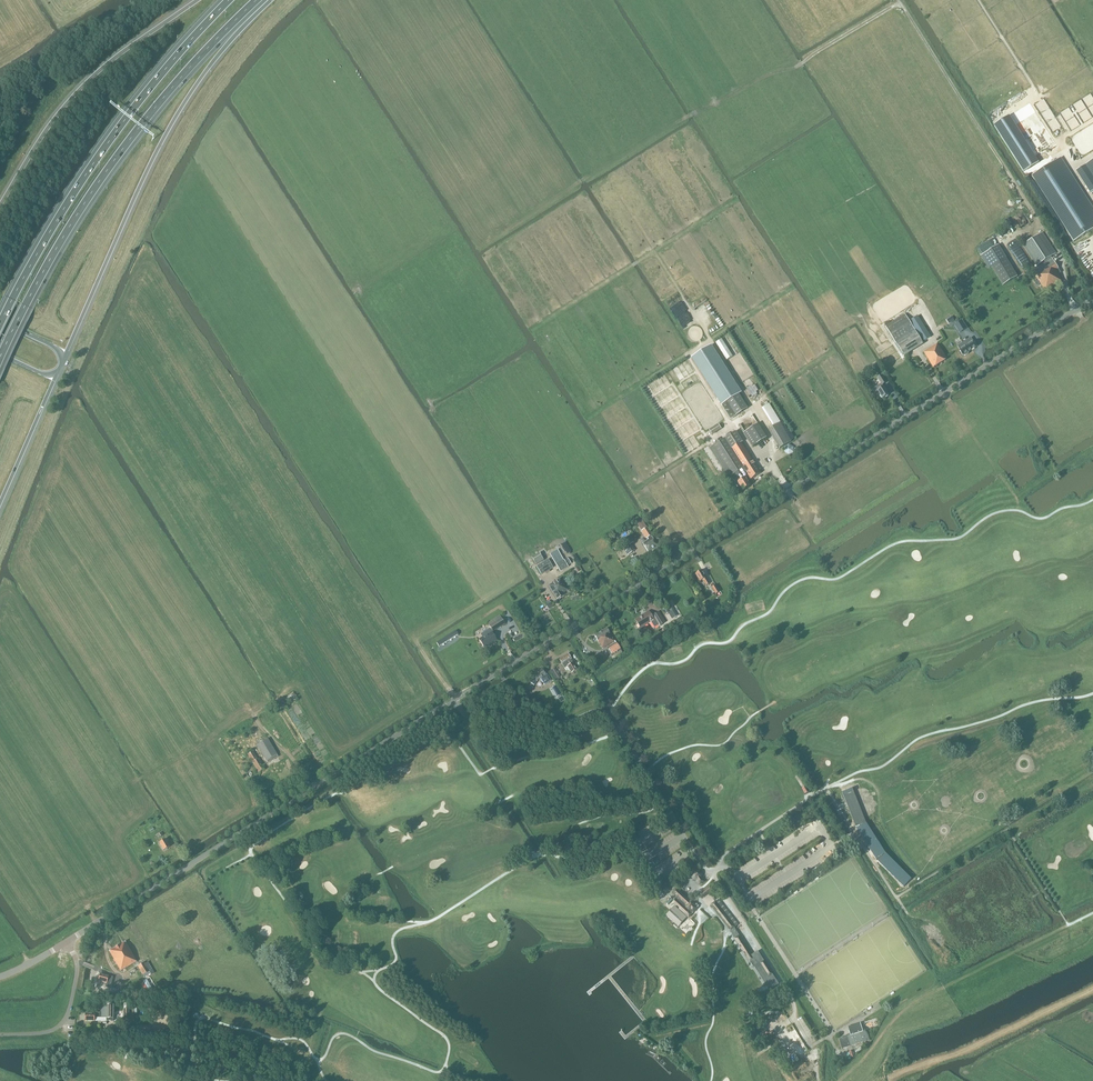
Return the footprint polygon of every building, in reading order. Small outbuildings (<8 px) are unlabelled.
[(1009,116),(994,126),(1024,172),(1039,162),(1035,157),(1009,116)] [(1053,126),(1052,126),(1054,131),(1062,126),(1057,119),(1054,121),(1054,120),(1051,122),(1053,126)] [(1032,175),(1073,239),(1092,227),(1092,209),(1061,158),(1032,175)] [(1086,165),(1078,171),(1092,194),(1092,176),(1086,165)] [(1061,273),(1052,259),(1051,257),(1056,253),(1042,232),(1023,245),(1037,266),(1044,261),(1045,263),(1032,271),(1045,292),(1062,281),(1058,275),(1061,273)] [(1023,266),(1030,261),(1018,242),(1010,247),(1023,266)] [(998,245),(981,255),(989,268),(992,267),(1003,286),(1017,277),(1017,276),(1006,258),(998,245)] [(673,311),(682,328),(694,321),(688,310),(686,312),(683,306),(673,311)] [(905,314),(885,326),(896,343),(903,355),(905,354),(930,338),(931,337),(918,316),(916,317),(909,321),(905,314)] [(967,328),(962,321),(955,325),(960,332),(967,328)] [(971,338),(957,346),(960,350),(963,355),(964,355),(965,355),(968,354),(968,353),(968,352),(977,347),(974,341),(973,342),(971,338)] [(722,339),(716,343),(727,360),(733,356),(722,339)] [(947,359),(937,344),(924,352),(934,368),(947,359)] [(712,345),(692,358),(731,419),(736,416),(748,408),(739,394),(741,393),(712,345)] [(886,383),(881,375),(877,377),(881,384),(873,389),(875,393),(878,391),(883,399),(889,395),(882,385),(886,383)] [(757,391),(759,390),(755,383),(748,388),(753,396),(758,393),(757,391)] [(791,441),(780,422),(768,429),(780,448),(791,441)] [(719,424),(709,430),(712,434),(721,428),(719,424)] [(744,433),(752,447),(767,437),(758,424),(744,433)] [(746,472),(748,475),(746,477),(738,482),(743,490),(751,485),(747,481),(750,479),(751,480),(761,473),(741,443),(743,442),(736,431),(725,438),(710,448),(729,478),(736,473),(738,478),(746,472)] [(791,443),(784,447),(789,455),(796,451),(791,443)] [(647,527),(641,531),(646,539),(647,538),(650,536),(652,535),(647,527)] [(628,546),(625,548),(629,554),(635,551),(631,544),(634,542),(629,535),(623,539),(628,546)] [(648,540),(642,543),(643,545),(648,552),(658,546),(652,537),(650,536),(647,538),(648,540)] [(558,550),(550,554),(556,564),(560,572),(568,567),(567,566),(571,564),(568,558),(564,560),(558,550)] [(536,565),(543,560),(539,553),(531,558),(536,565)] [(541,574),(553,567),(548,559),(536,566),(541,574)] [(695,573),(701,582),(703,580),(706,586),(710,584),(701,569),(695,573)] [(567,590),(560,579),(549,586),(557,599),(563,595),(562,593),(567,590)] [(677,616),(674,610),(670,612),(668,613),(672,619),(677,616)] [(641,629),(654,620),(649,611),(635,620),(641,629)] [(659,627),(665,623),(658,612),(653,616),(655,620),(651,623),(654,627),(658,625),(659,627)] [(495,620),(500,627),(505,624),(501,618),(500,616),(495,620)] [(488,624),(491,629),(481,635),(482,637),(479,639),(484,648),(497,640),(492,632),(496,630),(491,622),(488,624)] [(595,636),(603,649),(614,641),(607,629),(595,636)] [(456,631),(436,643),(439,647),(459,635),(456,631)] [(612,655),(621,650),(617,643),(608,649),(612,655)] [(559,659),(562,665),(564,668),(567,666),(571,673),(577,669),(568,654),(559,659)] [(551,669),(557,679),(560,677),(555,668),(551,669)] [(531,684),(528,689),(531,691),(534,686),(537,681),(541,678),(545,684),(551,681),(546,674),(543,670),(533,675),(534,677),(531,684)] [(558,696),(562,694),(557,685),(553,687),(558,696)] [(266,761),(267,761),(278,754),(268,738),(257,745),(266,761)] [(265,769),(258,758),(258,759),(253,751),(247,754),(259,773),(265,769)] [(684,799),(678,803),(685,812),(690,808),(684,799)] [(859,827),(881,861),(886,858),(864,823),(864,824),(859,827)] [(170,847),(165,839),(159,843),(164,851),(170,847)] [(696,869),(691,872),(692,874),(692,877),(694,880),(697,881),(700,885),(705,882),(702,877),(702,874),(700,871),(697,871),(696,869)] [(702,898),(713,889),(710,886),(699,895),(702,898)] [(673,896),(666,903),(668,905),(674,899),(675,900),(675,906),(688,917),(689,917),(691,914),(693,912),(697,908),(695,906),(694,904),(692,901),(689,901),(676,889),(672,893),(675,895),(673,897),(673,896)] [(779,984),(773,975),(764,960),(758,950),(751,954),(739,936),(734,928),(735,927),(715,902),(711,905),(731,931),(730,931),(735,938),(735,939),(750,962),(753,967),(754,967),(769,991),(779,984)] [(692,920),(686,926),(690,929),(696,923),(692,920)] [(121,971),(137,962),(126,943),(125,942),(109,951),(110,952),(121,971)] [(136,967),(139,973),(141,972),(145,978),(154,973),(153,969),(148,962),(145,963),(144,962),(136,967)] [(100,974),(98,981),(106,983),(105,987),(110,988),(113,977),(100,974)] [(779,986),(767,993),(771,1000),(783,993),(779,986)] [(101,999),(101,1012),(101,1018),(108,1018),(108,1021),(114,1021),(115,1005),(115,999),(101,999)] [(134,1020),(134,1006),(129,1006),(130,1009),(124,1009),(124,1020),(134,1020)] [(85,1014),(85,1021),(95,1021),(95,1018),(101,1018),(101,1012),(95,1012),(95,1013),(94,1014),(85,1014)] [(848,1036),(839,1039),(842,1049),(870,1040),(868,1035),(865,1030),(863,1030),(861,1023),(860,1023),(861,1024),(848,1028),(848,1027),(850,1034),(847,1035),(848,1036)]
